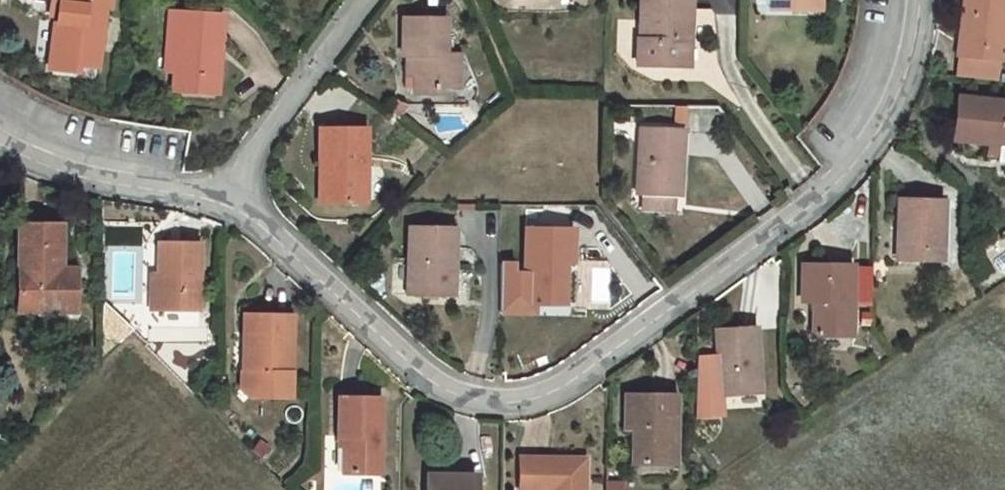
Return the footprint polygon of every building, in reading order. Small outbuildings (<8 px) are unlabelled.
[(58,4),(57,16),(50,69),(76,71),(77,64),(96,67),(104,5),(109,5),(110,0),(51,0),(50,3),(58,4)] [(640,39),(637,39),(637,65),(680,66),(681,40),(689,40),(689,0),(641,0),(640,39)] [(956,57),(1000,62),(1004,13),(1004,0),(963,0),(956,57)] [(58,4),(50,3),(49,15),(57,16),(58,4)] [(173,91),(217,94),(219,58),(213,58),(213,48),(219,48),(221,14),(169,11),(167,37),(176,38),(174,73),(173,91)] [(436,89),(452,88),(452,54),(444,54),(445,18),(402,18),(402,56),(403,56),(403,77),(414,77),(414,95),(436,95),(436,89)] [(176,38),(167,37),(165,72),(174,73),(176,38)] [(689,40),(681,40),(680,66),(688,66),(689,40)] [(957,97),(953,139),(989,143),(998,144),(998,142),(1004,142),(1004,102),(957,97)] [(396,100),(388,111),(398,119),(408,105),(396,100)] [(683,107),(675,107),(674,123),(683,123),(683,107)] [(683,128),(640,127),(637,196),(643,196),(673,197),(680,197),(683,128)] [(365,129),(319,129),(319,165),(326,165),(327,203),(366,203),(365,129)] [(989,143),(987,156),(997,157),(996,166),(1004,167),(1004,142),(998,142),(998,144),(989,143)] [(673,197),(643,196),(643,209),(673,210),(673,197)] [(902,200),(898,200),(897,229),(896,259),(941,260),(943,201),(939,201),(902,200)] [(75,312),(75,285),(60,285),(60,270),(60,225),(18,225),(18,304),(52,304),(52,312),(75,312)] [(454,229),(409,228),(407,295),(452,296),(454,229)] [(572,230),(525,229),(524,304),(556,304),(557,261),(565,261),(572,262),(572,230)] [(199,242),(157,242),(157,272),(157,310),(199,311),(199,242)] [(565,261),(557,261),(556,304),(564,304),(565,261)] [(851,336),(851,266),(802,265),(801,301),(813,301),(812,335),(851,336)] [(869,270),(856,269),(855,297),(869,298),(869,270)] [(60,270),(60,285),(75,285),(75,270),(60,270)] [(870,313),(861,313),(860,325),(869,325),(870,313)] [(249,397),(290,397),(291,315),(243,314),(243,333),(248,333),(248,372),(243,372),(242,372),(240,388),(249,397)] [(755,328),(715,331),(717,357),(696,358),(696,416),(721,415),(720,395),(759,392),(755,328)] [(625,429),(633,429),(644,429),(644,436),(641,436),(641,464),(674,464),(675,395),(625,395),(625,429)] [(342,473),(379,473),(380,398),(338,398),(338,437),(343,437),(342,473)] [(641,464),(641,436),(644,436),(644,429),(633,429),(632,464),(641,464)] [(259,441),(252,450),(261,457),(267,448),(259,441)] [(585,458),(520,458),(519,489),(584,489),(585,458)] [(604,473),(604,489),(621,489),(622,473),(604,473)] [(426,475),(426,489),(475,489),(475,476),(426,475)]
